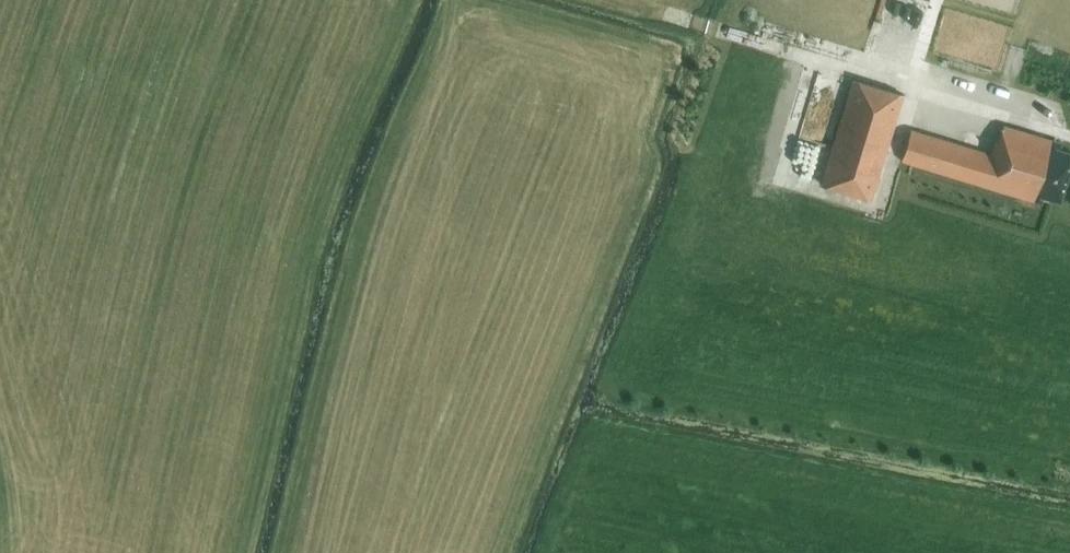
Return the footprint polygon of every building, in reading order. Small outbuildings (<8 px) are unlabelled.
[(829,188),(879,204),(911,99),(861,84),(829,188)] [(1003,125),(998,141),(995,140),(991,154),(911,130),(902,159),(901,160),(904,161),(1032,200),(1033,194),(1060,202),(1069,170),(1069,153),(1051,147),(1053,140),(1003,125)]
